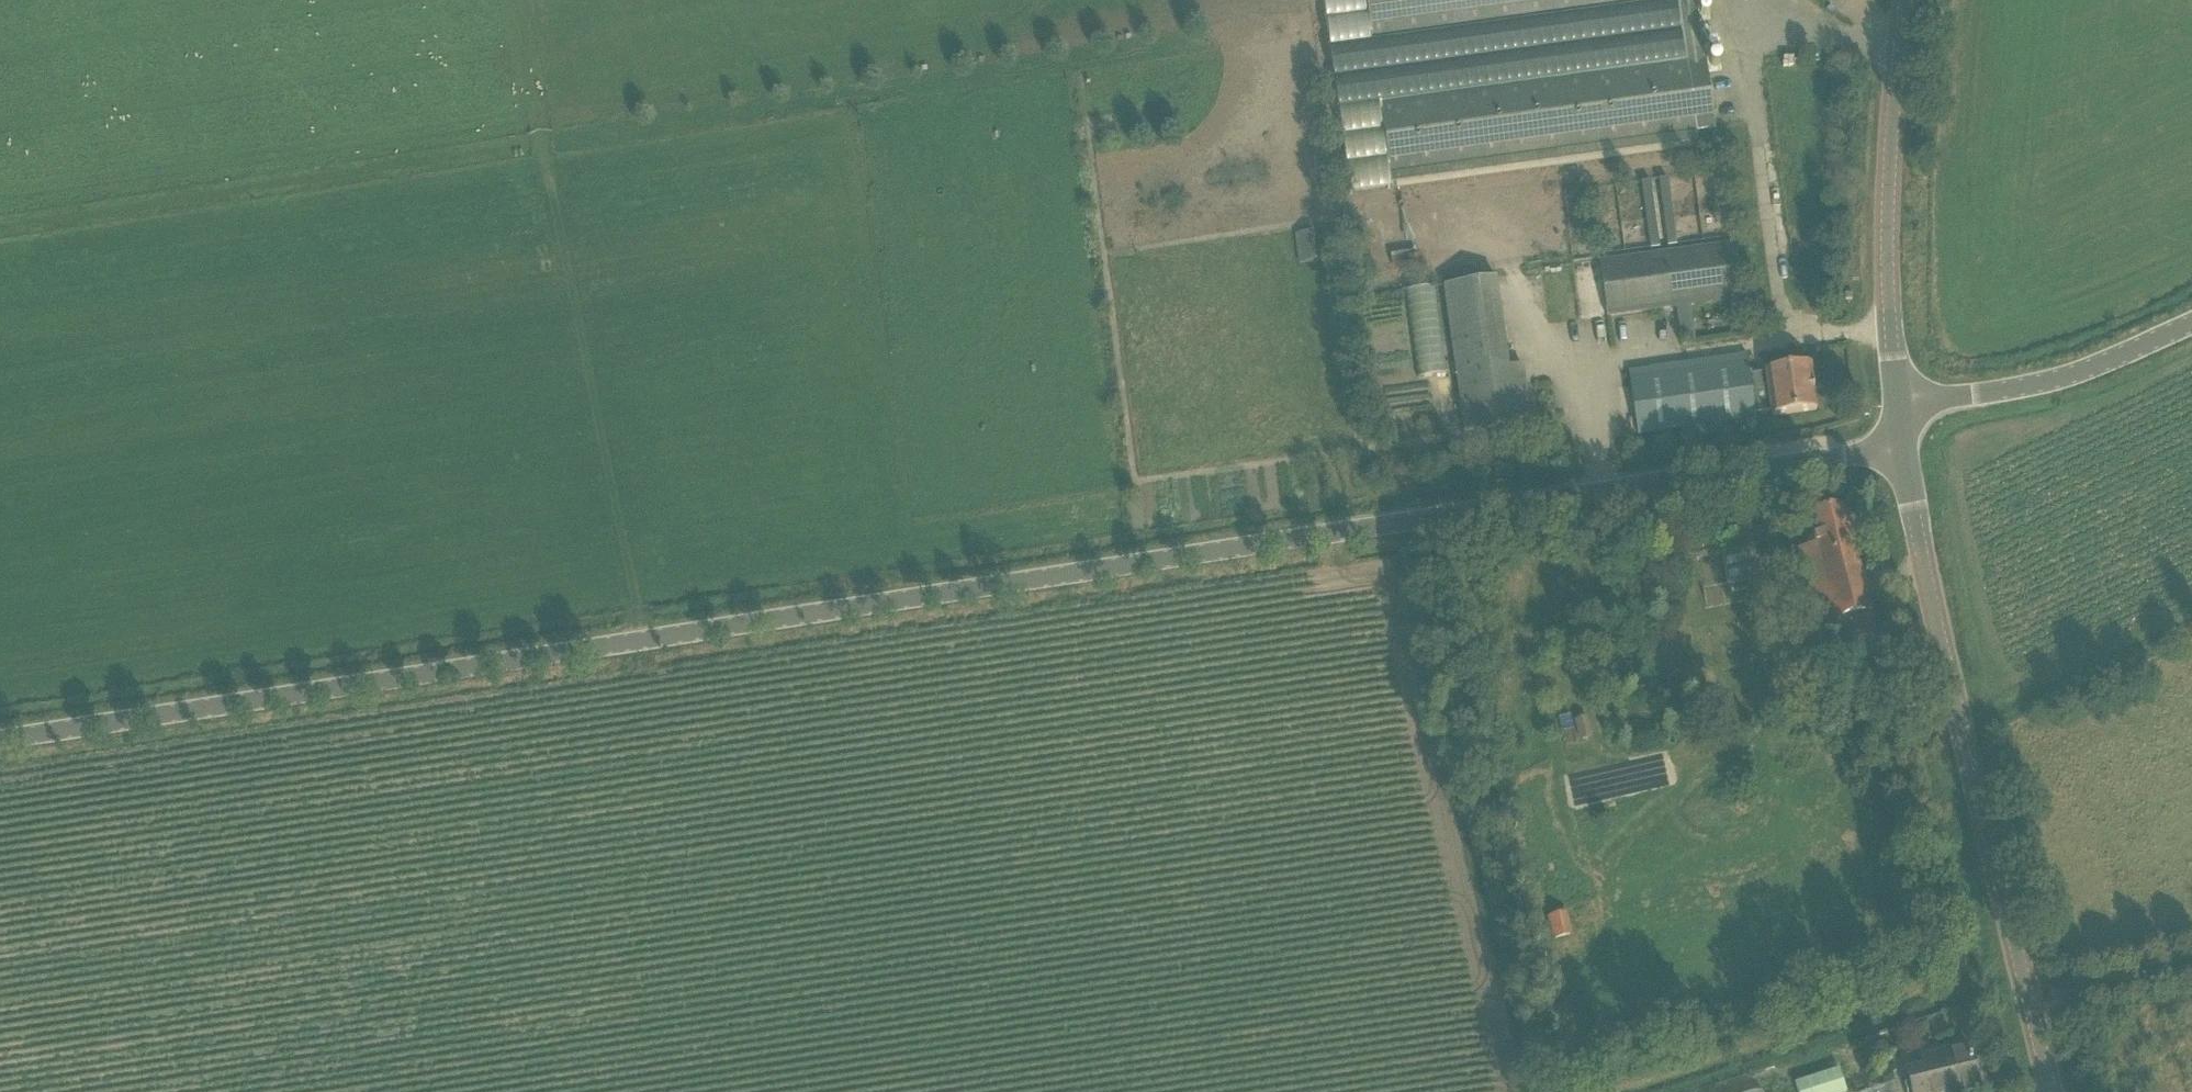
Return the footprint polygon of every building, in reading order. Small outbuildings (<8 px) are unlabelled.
[(1695,132),(1715,130),(1706,60),(1704,60),(1695,0),(1366,0),(1372,42),(1678,1),(1686,63),(1381,105),(1390,175),(1393,193),(1697,151),(1695,132)] [(1650,246),(1678,242),(1669,176),(1641,180),(1650,246)] [(1297,231),(1299,262),(1311,261),(1309,231),(1297,231)] [(1739,301),(1731,244),(1600,262),(1607,318),(1739,301)] [(1464,434),(1531,424),(1523,367),(1509,369),(1497,280),(1443,287),(1464,434)] [(1631,381),(1638,435),(1756,419),(1755,415),(1752,395),(1748,365),(1690,373),(1631,381)] [(1752,395),(1755,415),(1772,412),(1773,416),(1815,410),(1810,367),(1766,373),(1768,393),(1752,395)] [(1798,550),(1803,572),(1819,642),(1839,638),(1839,640),(1875,631),(1845,507),(1809,516),(1816,546),(1798,550)] [(1575,722),(1580,742),(1593,739),(1588,719),(1575,722)] [(1567,914),(1550,917),(1554,940),(1572,936),(1567,914)] [(1950,1050),(1953,1063),(1907,1075),(1911,1091),(1966,1091),(1979,1089),(1969,1046),(1950,1050)] [(1799,1091),(1845,1091),(1838,1071),(1797,1085),(1799,1091)]
